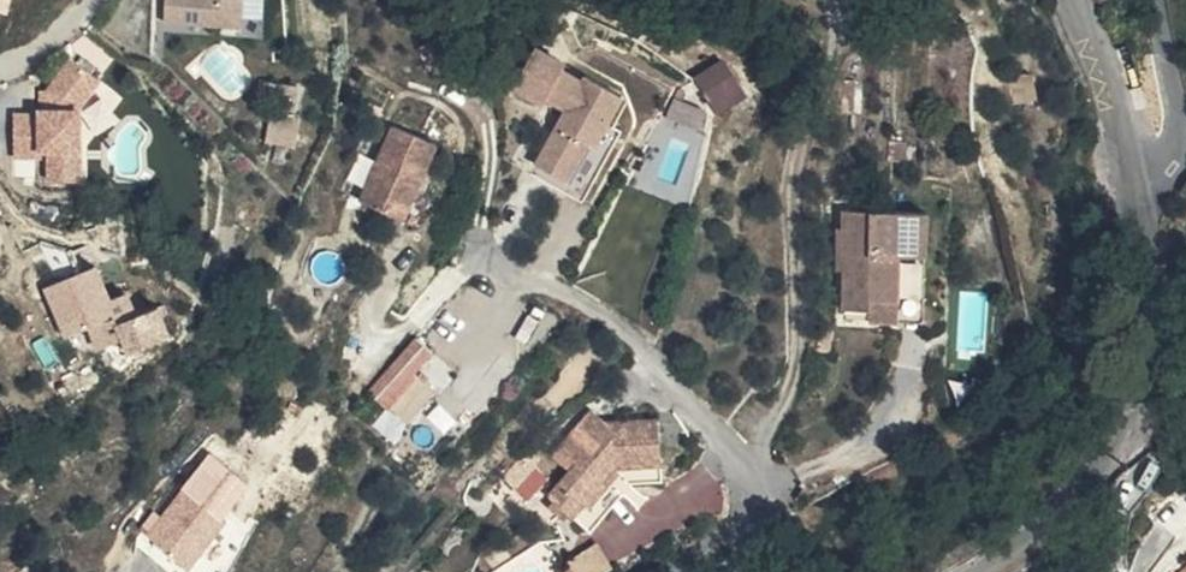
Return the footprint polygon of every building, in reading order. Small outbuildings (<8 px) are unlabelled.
[(166,18),(243,23),(243,13),(244,0),(167,0),(166,18)] [(243,13),(268,14),(269,0),(244,0),(243,13)] [(613,148),(626,123),(617,118),(631,91),(602,76),(598,82),(578,71),(581,64),(551,47),(529,84),(561,101),(563,98),(583,110),(552,164),(582,180),(603,143),(613,148)] [(695,76),(722,111),(751,89),(724,54),(695,76)] [(79,107),(96,80),(70,63),(49,91),(49,101),(40,101),(40,116),(13,116),(13,158),(41,158),(41,151),(49,151),(49,183),(79,183),(79,107)] [(294,81),(277,105),(301,122),(318,98),(294,81)] [(40,101),(49,101),(49,91),(40,92),(40,101)] [(617,118),(626,123),(641,98),(631,91),(617,118)] [(412,213),(445,137),(402,118),(369,193),(412,213)] [(598,203),(639,130),(626,123),(613,148),(603,143),(582,180),(552,164),(546,175),(598,203)] [(897,337),(914,339),(916,324),(914,271),(911,228),(853,222),(850,248),(843,247),(841,276),(847,277),(843,321),(869,324),(869,314),(900,317),(897,337)] [(938,230),(911,228),(914,271),(916,324),(914,339),(926,341),(938,230)] [(484,266),(420,335),(437,350),(417,371),(436,389),(408,418),(441,449),(554,328),(484,266)] [(959,342),(985,345),(992,295),(966,291),(959,342)] [(159,301),(120,312),(133,344),(170,332),(159,301)] [(868,334),(897,337),(900,317),(869,314),(869,324),(868,334)] [(436,389),(417,371),(437,350),(420,335),(373,384),(408,418),(436,389)] [(548,500),(570,519),(582,506),(588,511),(605,491),(601,487),(614,472),(667,470),(666,421),(628,424),(621,434),(610,425),(595,412),(561,452),(577,467),(548,500)] [(630,490),(667,488),(667,470),(637,472),(614,472),(601,487),(605,491),(588,511),(582,506),(570,519),(591,537),(630,490)] [(185,484),(145,534),(190,569),(230,519),(185,484)] [(563,571),(603,571),(615,565),(601,541),(559,566),(563,571)] [(1156,571),(1185,571),(1185,548),(1156,571)]
